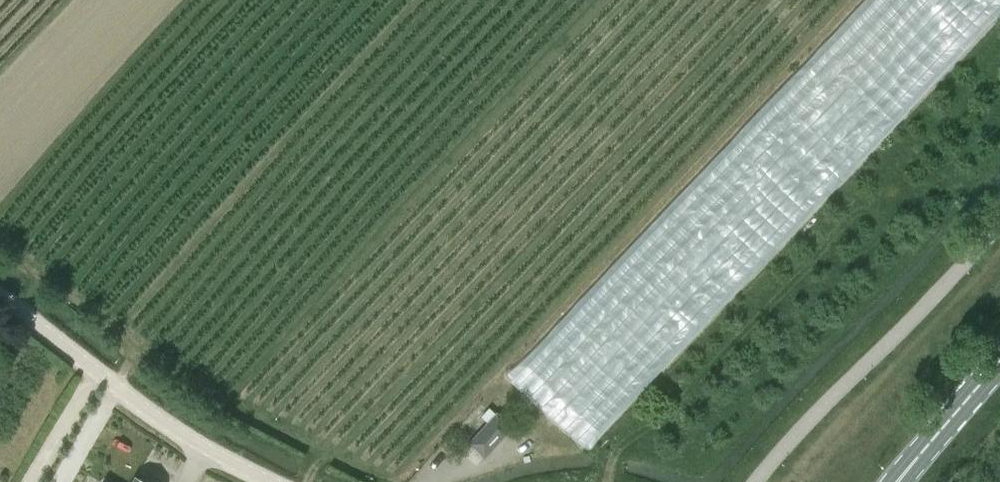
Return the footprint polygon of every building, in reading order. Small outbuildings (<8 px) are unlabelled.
[(511,427),(496,413),(469,443),(484,456),(511,427)]
